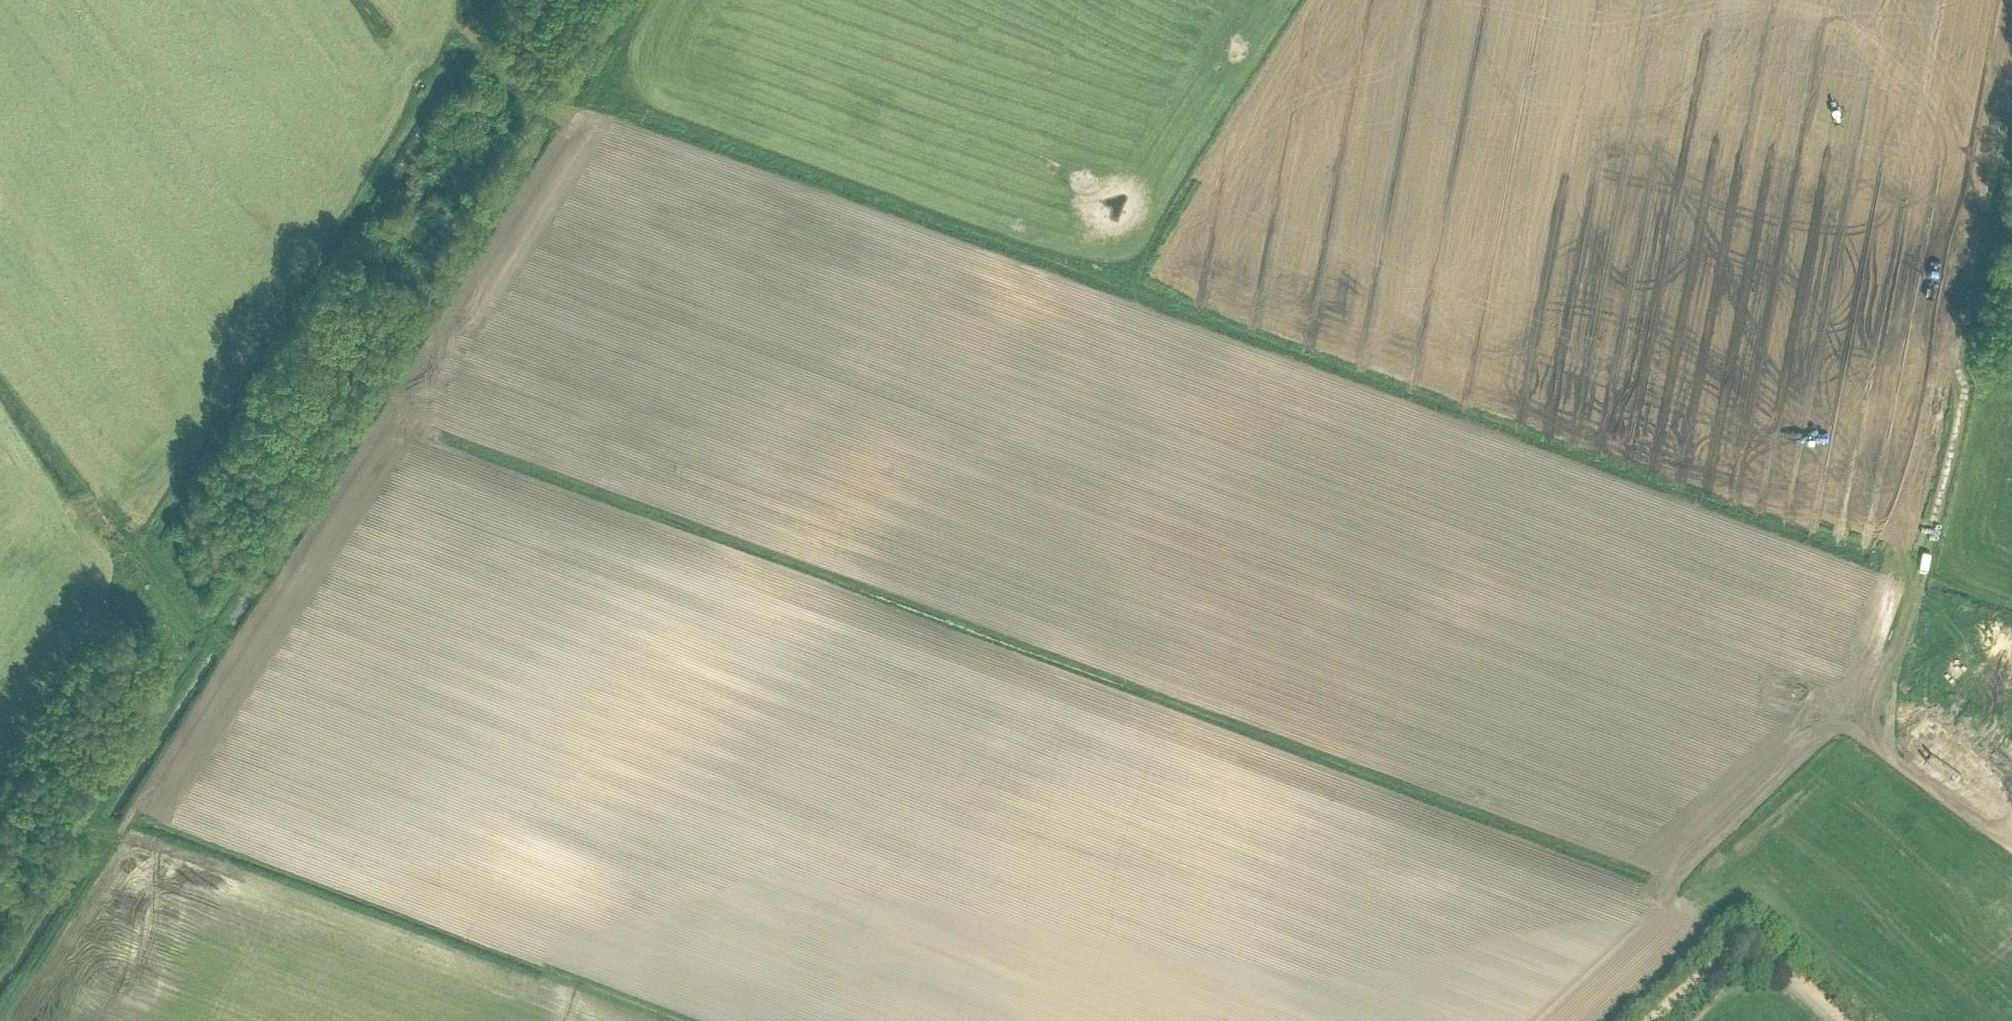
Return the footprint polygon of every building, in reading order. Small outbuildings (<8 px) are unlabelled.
[(482,147),(489,161),(501,156),(494,142),(482,147)]
